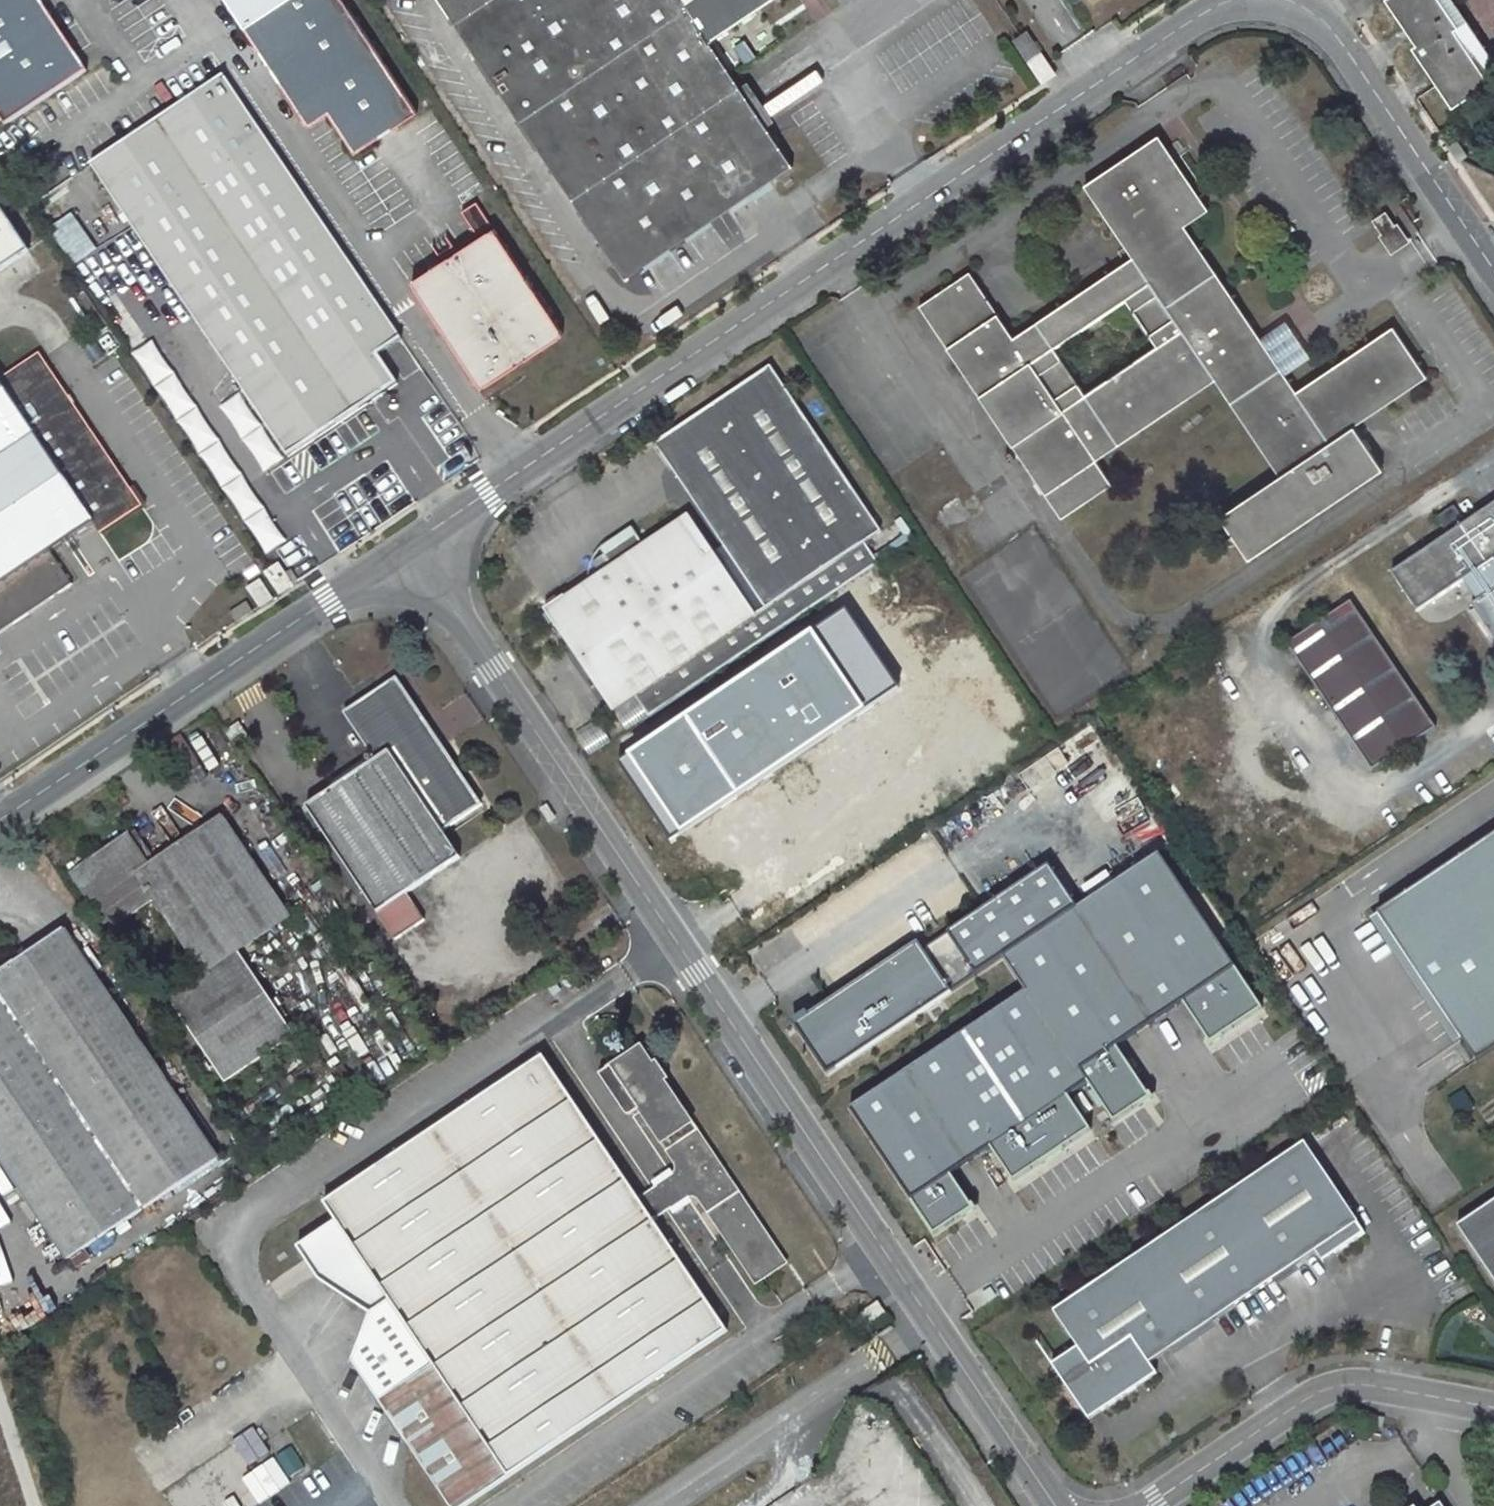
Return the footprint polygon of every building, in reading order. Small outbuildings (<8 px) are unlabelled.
[(5,124),(86,70),(39,0),(0,0),(0,116),(5,124)] [(346,0),(228,0),(308,120),(328,108),(352,145),(415,103),(346,0)] [(624,277),(792,164),(710,41),(772,0),(438,0),(624,277)] [(1451,0),(1386,0),(1415,45),(1411,48),(1451,108),(1493,79),(1493,64),(1451,0)] [(1027,31),(1021,35),(1035,55),(1040,52),(1027,31)] [(1014,40),(1043,82),(1055,73),(1040,52),(1035,55),(1021,35),(1014,40)] [(223,76),(90,164),(287,456),(396,383),(377,354),(401,338),(223,76)] [(968,274),(919,306),(1061,518),(1111,485),(1094,461),(1213,381),(1278,477),(1219,517),(1248,560),(1382,469),(1353,428),(1425,378),(1391,327),(1295,391),(1184,226),(1208,210),(1157,137),(1084,186),(1131,257),(1012,338),(968,274)] [(461,200),(474,220),(488,212),(474,191),(461,200)] [(32,253),(0,206),(0,274),(32,253)] [(67,209),(43,224),(67,263),(91,248),(67,209)] [(1402,239),(1384,213),(1372,222),(1390,247),(1402,239)] [(408,273),(477,378),(560,323),(491,218),(408,273)] [(126,352),(264,553),(283,540),(145,339),(126,352)] [(72,584),(50,550),(93,522),(100,532),(141,505),(39,353),(0,379),(0,633),(72,584)] [(666,439),(789,624),(879,564),(866,543),(882,532),(772,368),(666,439)] [(545,611),(612,711),(639,694),(645,702),(653,715),(789,624),(666,439),(657,445),(733,559),(721,568),(688,518),(644,547),(636,535),(604,556),(612,568),(565,600),(563,598),(545,611)] [(1392,573),(1418,612),(1493,561),(1493,505),(1392,573)] [(284,560),(280,563),(285,571),(290,569),(284,560)] [(267,572),(281,592),(282,592),(293,584),(280,563),(273,567),(267,572)] [(248,588),(259,606),(272,598),(260,580),(248,588)] [(1435,730),(1350,602),(1286,645),(1371,772),(1435,730)] [(377,760),(306,808),(377,913),(395,940),(425,920),(407,893),(460,858),(441,830),(479,804),(396,681),(346,714),(377,760)] [(699,728),(648,763),(710,856),(726,844),(737,860),(864,777),(866,780),(873,784),(877,785),(885,783),(890,779),(892,775),(894,770),(894,764),(892,757),(887,752),(883,750),(879,749),(873,749),(870,750),(867,752),(837,708),(790,738),(787,733),(761,751),(797,803),(766,825),(742,789),(740,791),(699,728)] [(250,743),(238,726),(225,734),(237,753),(250,743)] [(1357,864),(1375,889),(1353,904),(1453,1054),(1493,1027),(1493,771),(1357,864)] [(289,916),(221,817),(148,863),(129,833),(69,871),(108,930),(154,902),(204,975),(169,999),(178,1013),(226,1083),(295,1037),(238,952),(289,916)] [(1021,996),(845,1093),(922,1231),(965,1208),(941,1166),(983,1143),(1001,1176),(1141,1098),(1108,1038),(1175,1000),(1197,1040),(1248,1012),(1158,850),(1064,902),(1043,866),(941,922),(966,967),(996,951),(1021,996)] [(63,932),(0,974),(0,1160),(66,1259),(216,1158),(63,932)] [(941,932),(926,941),(950,982),(965,973),(941,932)] [(913,942),(789,1012),(821,1067),(945,997),(913,942)] [(178,1013),(168,1019),(215,1090),(226,1083),(178,1013)] [(726,1330),(654,1220),(668,1210),(668,1208),(686,1197),(687,1197),(688,1197),(689,1197),(690,1197),(691,1197),(692,1197),(693,1197),(693,1198),(694,1198),(695,1198),(695,1199),(696,1199),(697,1200),(698,1200),(698,1201),(699,1201),(700,1202),(700,1203),(755,1283),(786,1263),(640,1047),(598,1075),(617,1104),(629,1097),(674,1164),(674,1165),(674,1166),(674,1167),(674,1168),(675,1169),(674,1170),(674,1171),(674,1172),(674,1173),(673,1174),(673,1175),(672,1176),(671,1177),(670,1177),(654,1188),(653,1187),(638,1197),(542,1056),(323,1204),(342,1231),(405,1323),(353,1358),(435,1482),(451,1505),(463,1505),(507,1476),(726,1330)] [(1303,1144),(1053,1311),(1077,1346),(1051,1364),(1081,1409),(1094,1401),(1100,1410),(1135,1387),(1128,1377),(1149,1362),(1316,1251),(1326,1244),(1333,1254),(1363,1233),(1303,1144)] [(1456,1226),(1493,1282),(1493,1200),(1456,1226)] [(342,1231),(321,1244),(373,1320),(342,1342),(353,1358),(405,1323),(342,1231)] [(1326,1244),(1316,1251),(1322,1261),(1333,1254),(1326,1244)] [(876,1302),(854,1316),(863,1330),(885,1315),(876,1302)] [(816,1326),(802,1336),(810,1347),(823,1337),(816,1326)] [(1149,1362),(1128,1377),(1135,1387),(1156,1373),(1149,1362)] [(1094,1401),(1081,1409),(1088,1418),(1100,1410),(1094,1401)] [(251,1428),(241,1435),(255,1456),(265,1450),(251,1428)] [(859,1435),(851,1443),(870,1464),(879,1456),(859,1435)] [(272,1486),(304,1470),(291,1444),(259,1460),(272,1486)] [(816,1464),(749,1505),(842,1505),(816,1464)]
